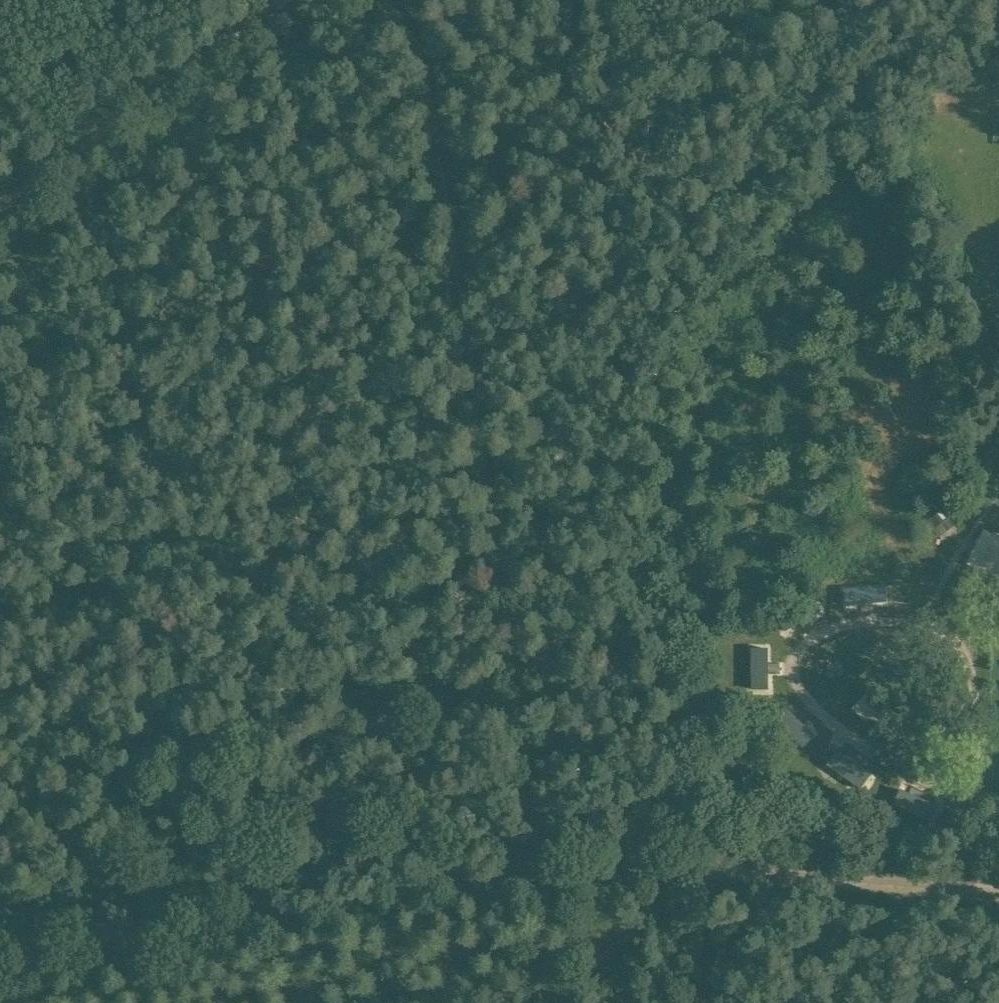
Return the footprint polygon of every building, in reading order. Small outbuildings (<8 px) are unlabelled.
[(947,517),(941,511),(922,530),(929,536),(947,517)] [(998,578),(998,535),(986,528),(967,560),(998,578)] [(845,603),(887,601),(886,583),(844,585),(845,603)] [(772,692),(769,644),(745,646),(748,694),(772,692)]
